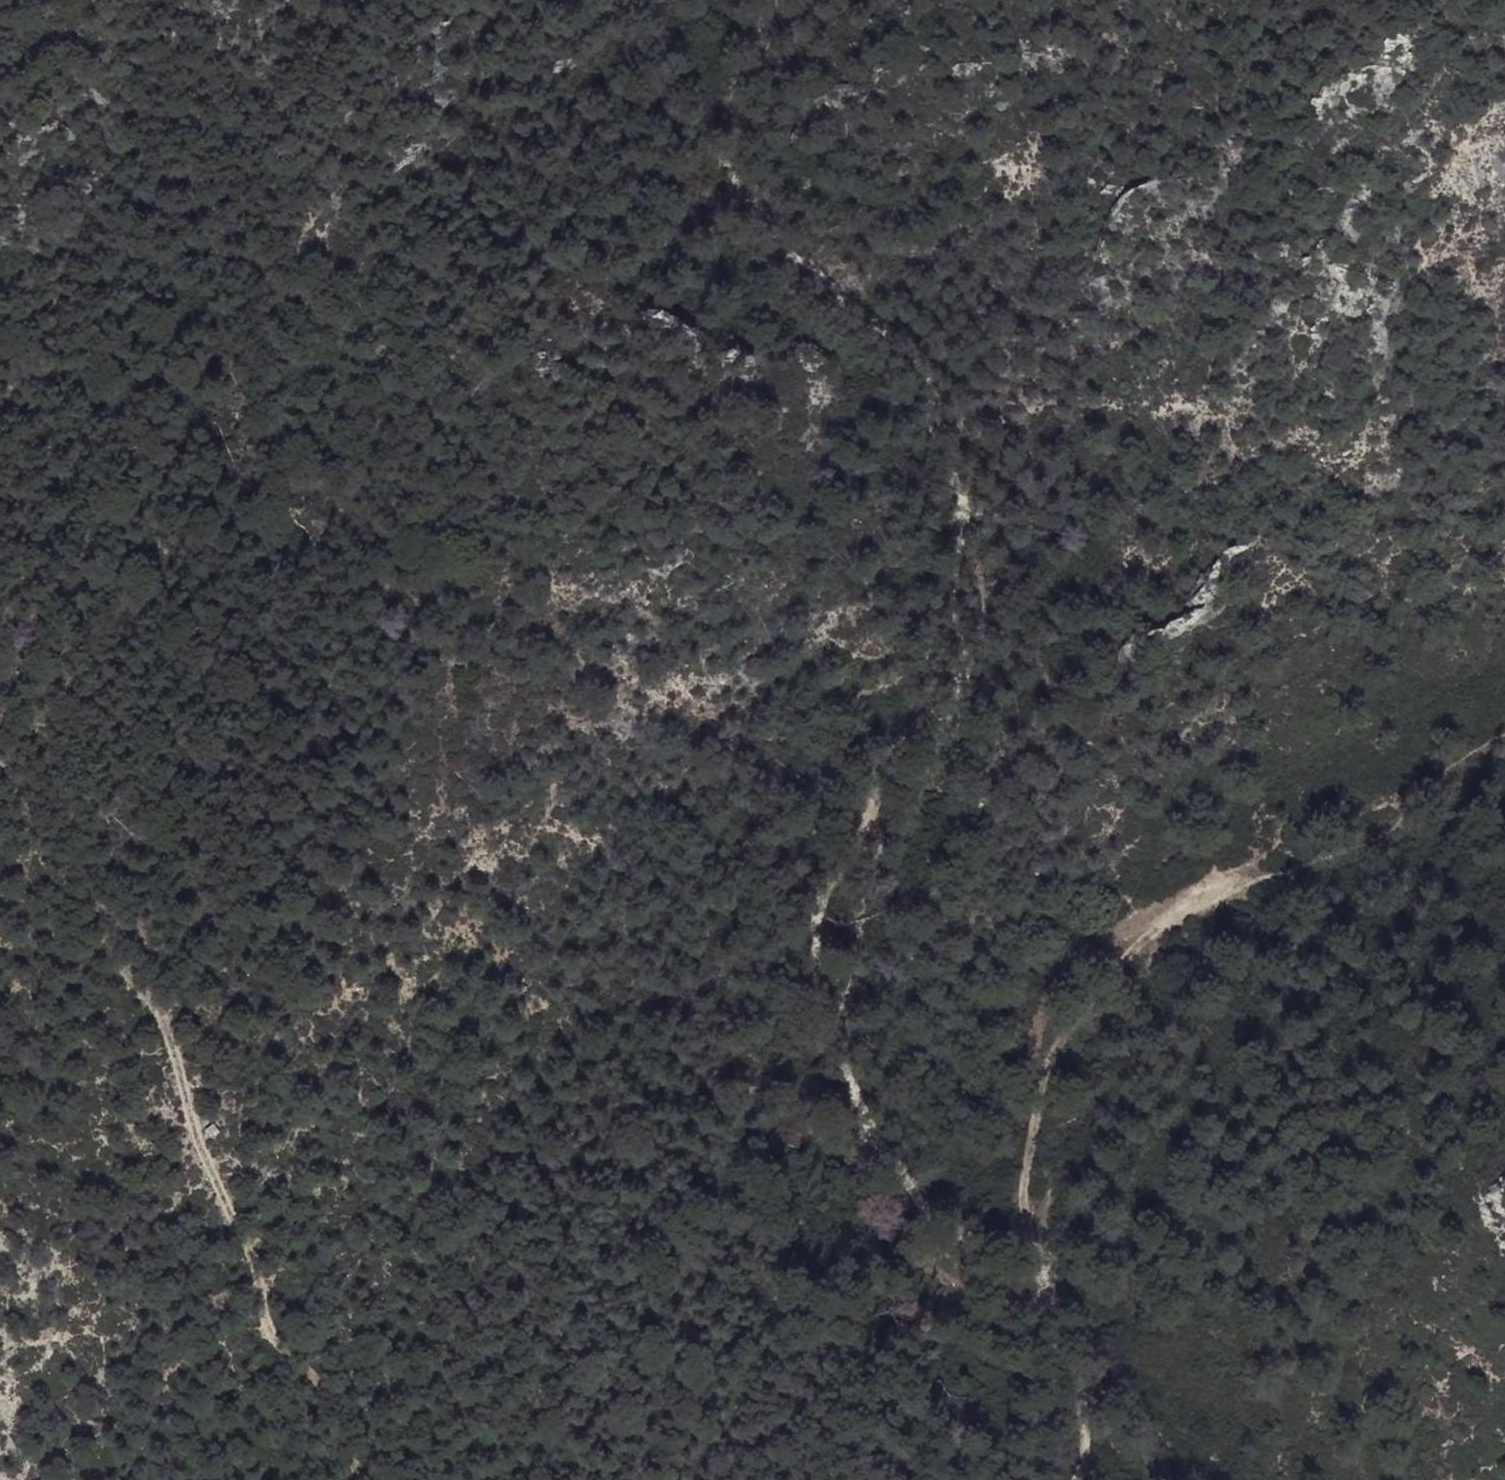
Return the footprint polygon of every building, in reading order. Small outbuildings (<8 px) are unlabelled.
[(213,1124),(206,1131),(214,1139),(221,1132),(213,1124)]
